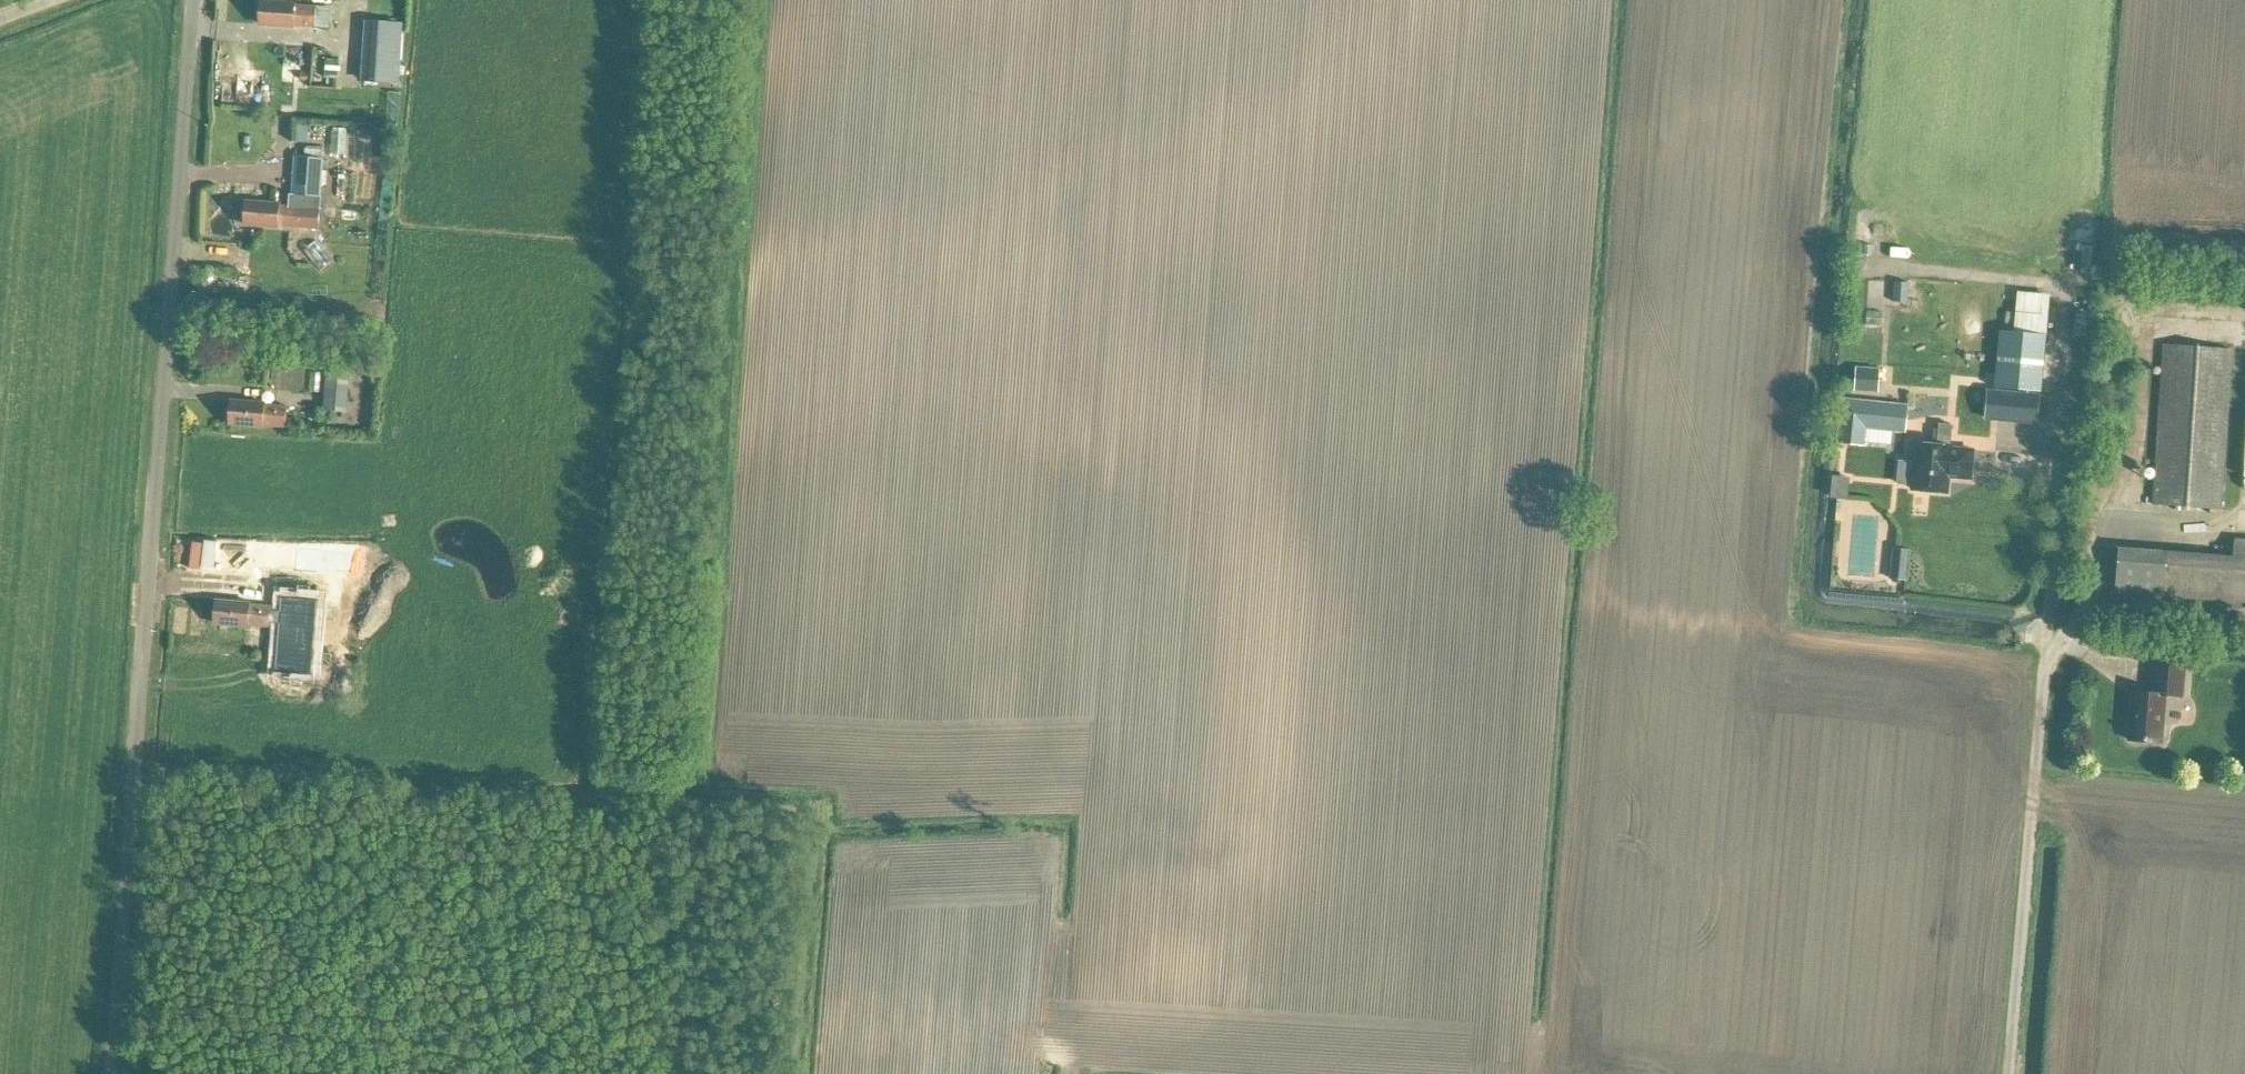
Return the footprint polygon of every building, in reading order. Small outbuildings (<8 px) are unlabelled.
[(329,8),(295,5),(295,4),(261,2),(260,24),(293,26),(293,25),(327,28),(329,8)] [(366,23),(362,81),(398,83),(402,26),(366,23)] [(299,139),(314,139),(315,118),(300,117),(299,139)] [(378,143),(377,161),(390,162),(391,144),(378,143)] [(306,149),(305,158),(322,159),(323,150),(306,149)] [(295,157),(291,206),(279,205),(279,204),(246,202),(244,224),(278,226),(278,225),(318,228),(323,159),(295,157)] [(1885,221),(1885,257),(1914,258),(1915,221),(1885,221)] [(2002,331),(1997,387),(2040,391),(2045,334),(2002,331)] [(2153,504),(2221,509),(2232,350),(2163,345),(2153,504)] [(1853,392),(1879,394),(1880,367),(1855,365),(1853,392)] [(323,413),(347,416),(351,371),(327,369),(323,413)] [(2040,395),(1987,390),(1984,421),(2037,426),(2040,395)] [(1841,399),(1837,443),(1864,446),(1865,428),(1905,432),(1908,405),(1841,399)] [(287,406),(265,405),(265,404),(231,401),(229,423),(263,426),(263,425),(285,426),(287,406)] [(1938,424),(1937,444),(1950,445),(1952,425),(1938,424)] [(1899,460),(1897,485),(1908,486),(1914,486),(1914,488),(1947,490),(1948,474),(1971,476),(1973,447),(1950,446),(1950,445),(1937,444),(1917,442),(1916,462),(1899,460)] [(2115,591),(2244,601),(2244,539),(2234,538),(2233,556),(2118,546),(2115,591)] [(1912,578),(1916,550),(1901,548),(1897,575),(1912,578)] [(352,553),(297,549),(295,573),(326,575),(326,569),(351,571),(352,553)] [(360,616),(362,594),(309,588),(306,621),(341,624),(342,614),(360,616)] [(292,614),(283,614),(271,613),(272,606),(250,605),(250,604),(216,601),(214,623),(248,625),(248,624),(291,628),(292,614)] [(267,661),(312,664),(313,645),(268,642),(267,661)] [(2133,692),(2129,740),(2161,743),(2165,695),(2183,696),(2186,661),(2159,659),(2156,694),(2133,692)]
